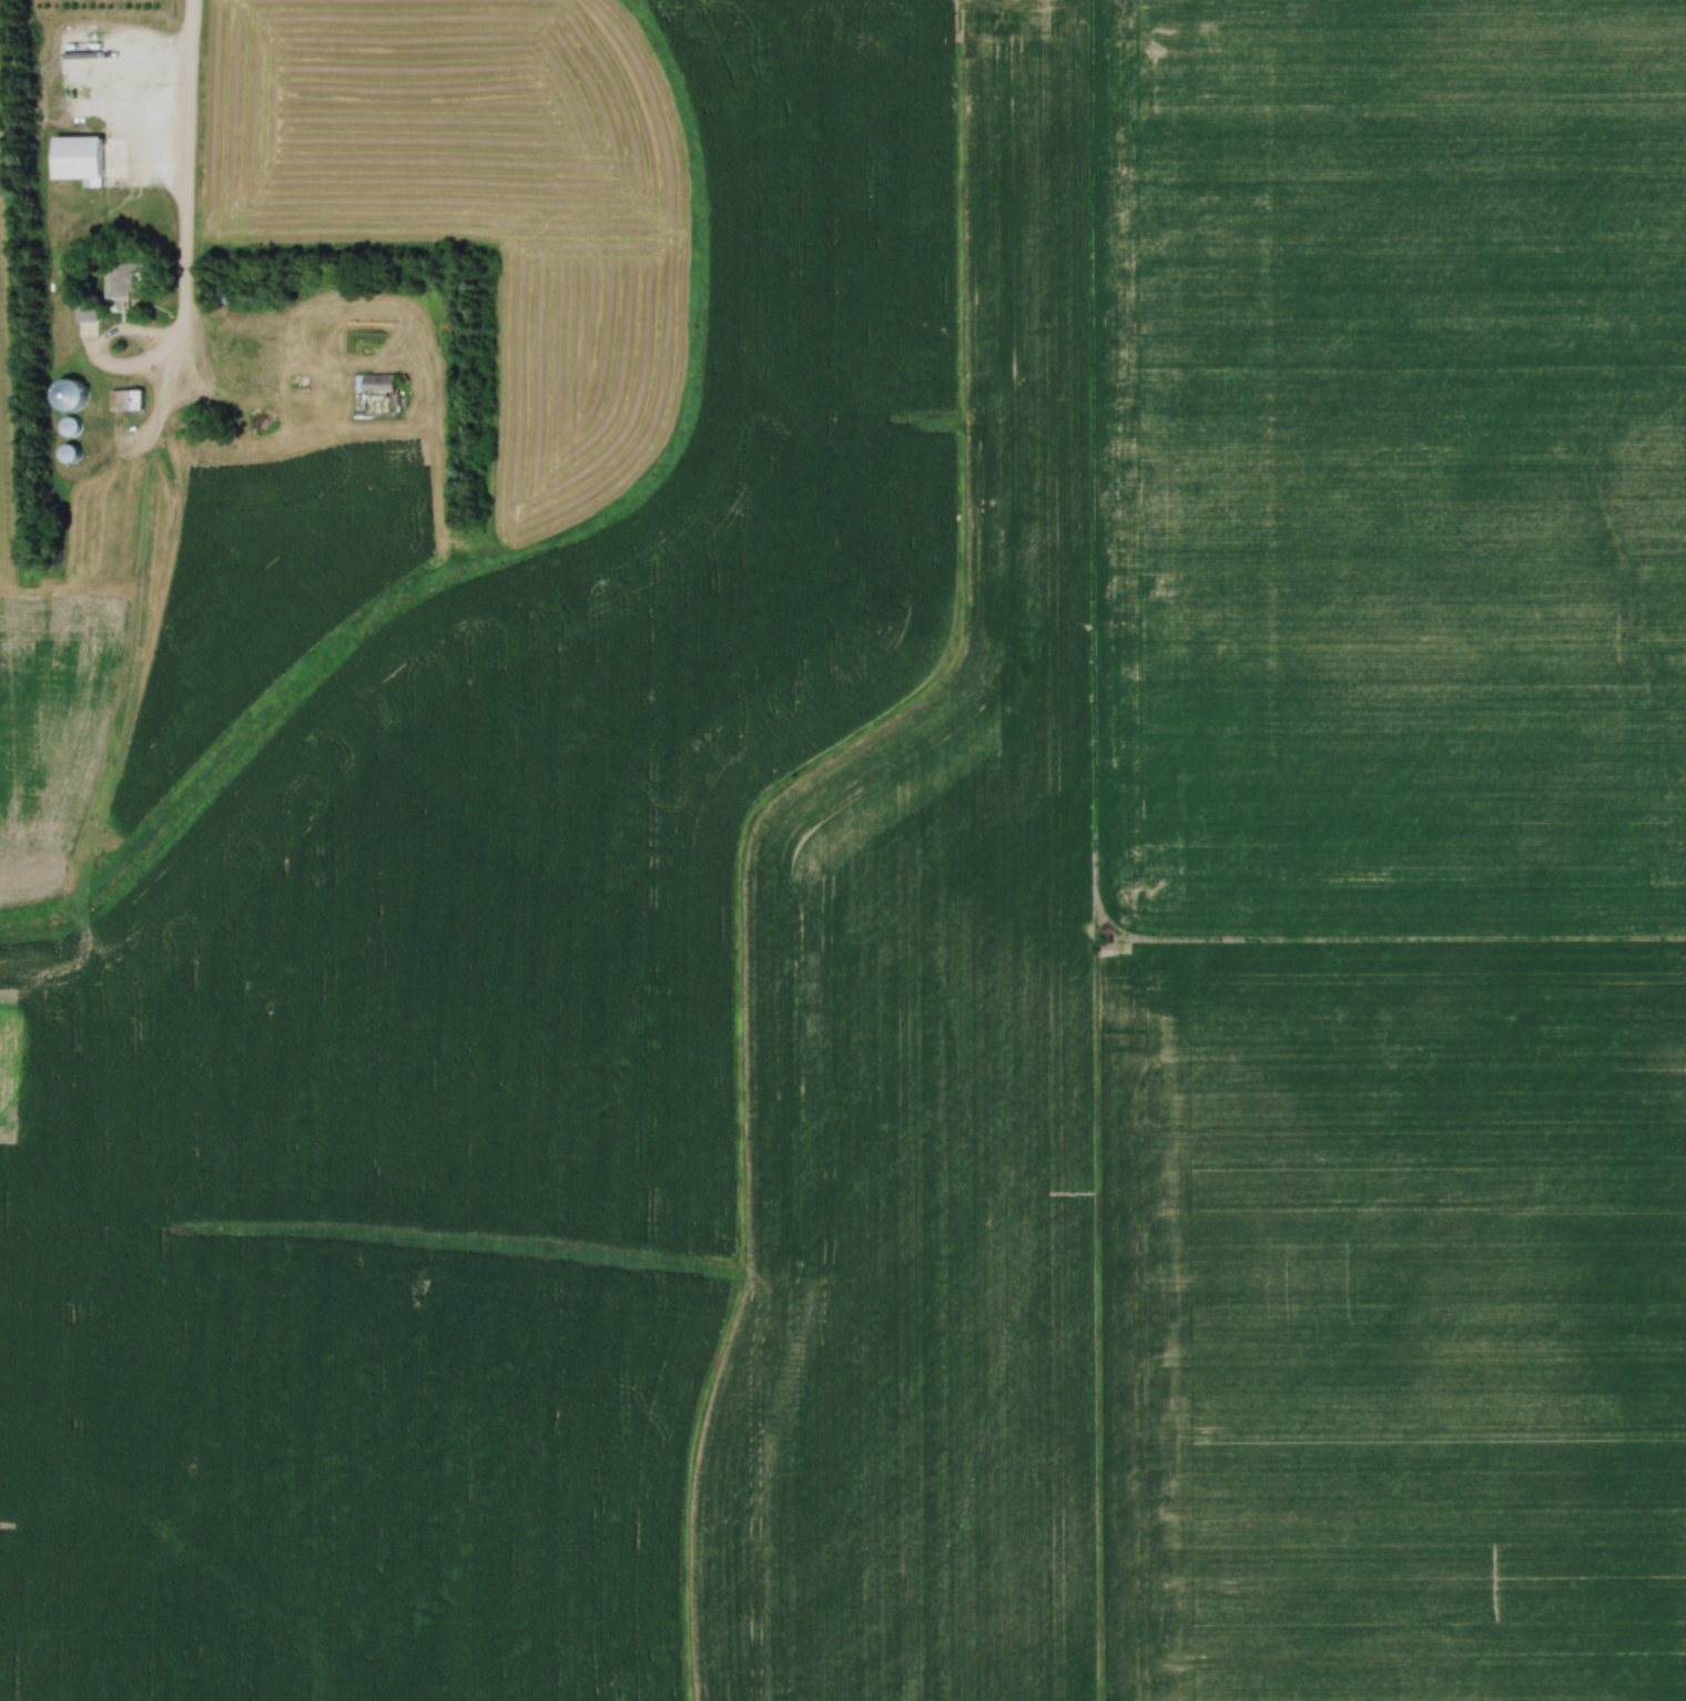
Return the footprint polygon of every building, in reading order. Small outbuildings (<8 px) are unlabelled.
[(109,139),(61,139),(61,182),(88,182),(88,188),(109,187),(109,139)] [(147,297),(147,263),(115,263),(115,275),(110,275),(110,297),(147,297)] [(98,298),(80,298),(80,322),(98,322),(98,298)] [(398,392),(398,375),(355,375),(355,392),(398,392)] [(83,415),(91,388),(71,382),(63,409),(83,415)] [(149,391),(113,391),(113,412),(149,412),(149,391)] [(83,436),(82,419),(67,420),(68,437),(83,436)] [(81,447),(69,447),(69,463),(81,463),(81,447)]
